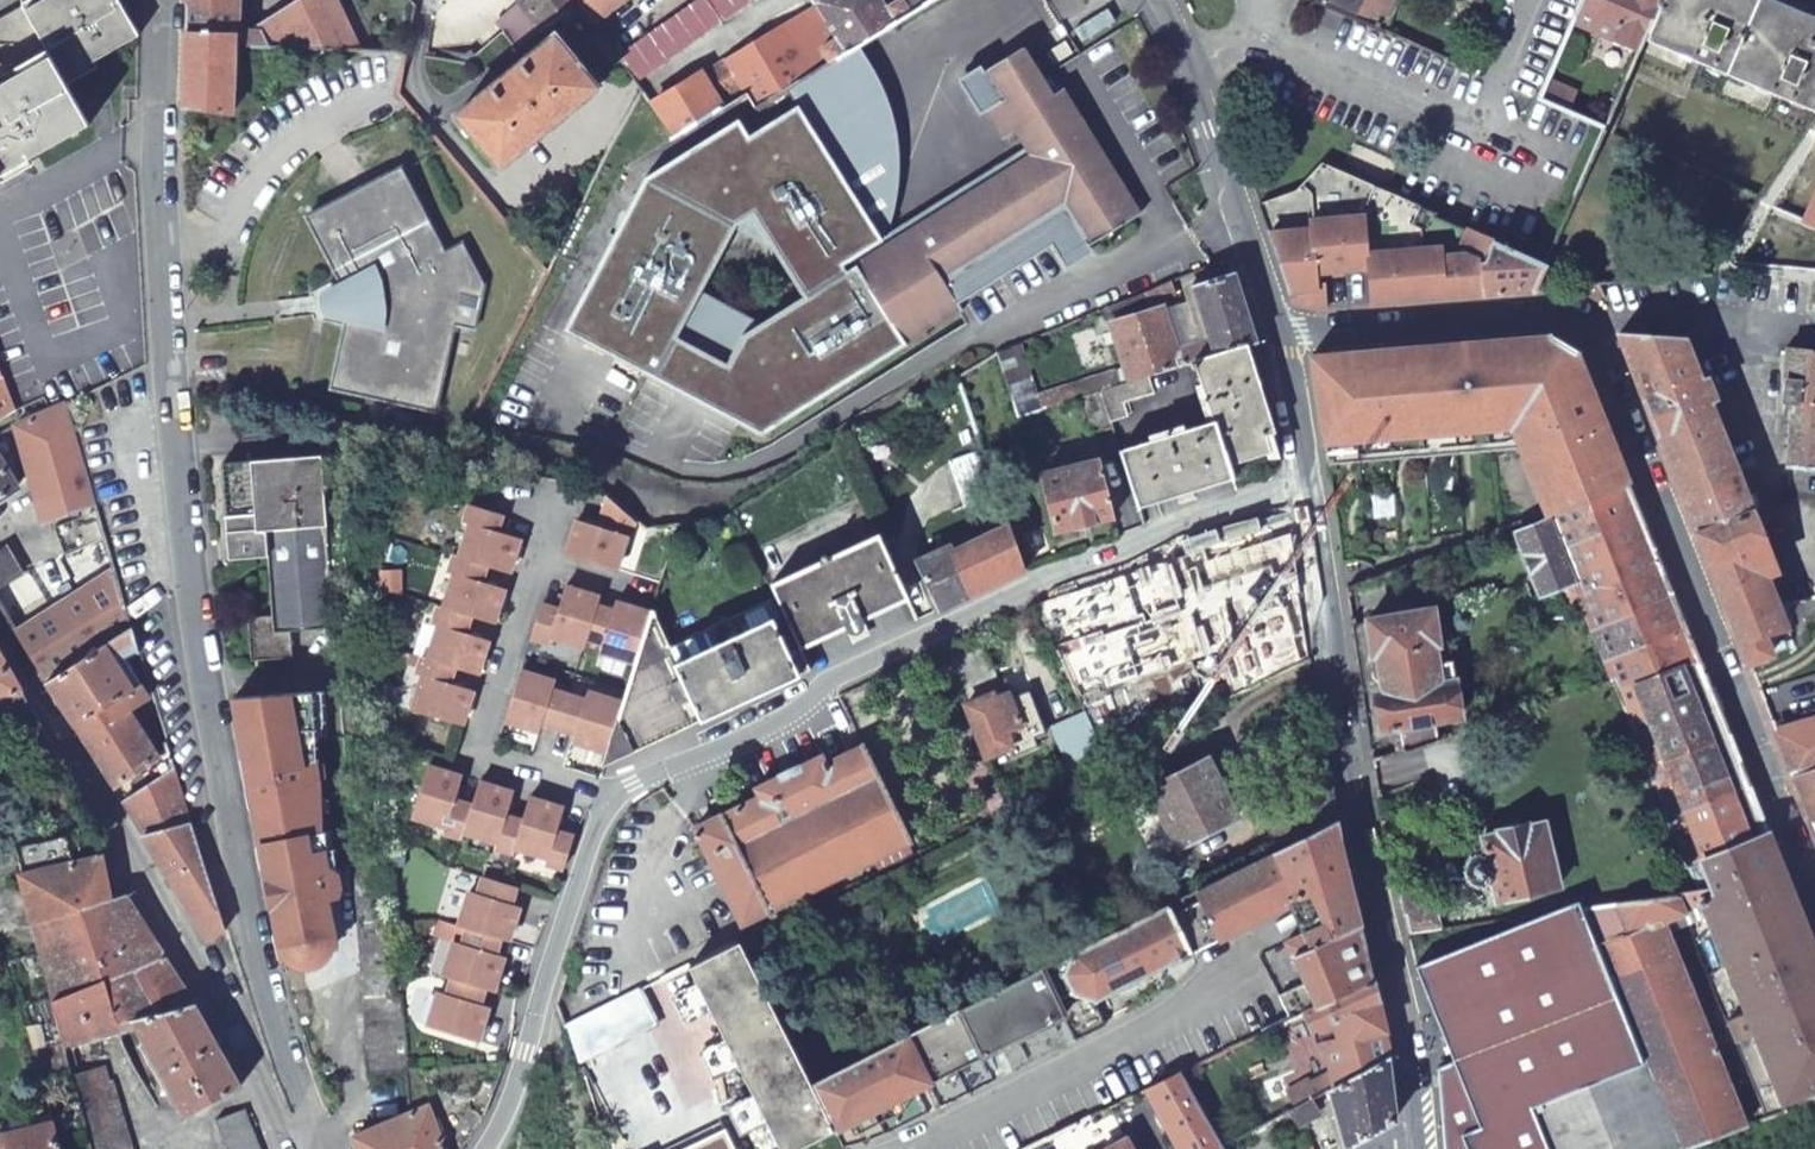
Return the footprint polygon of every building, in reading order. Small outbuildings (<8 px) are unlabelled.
[(139,33),(120,0),(28,0),(21,4),(33,26),(0,44),(0,174),(89,123),(63,77),(139,33)] [(185,32),(232,34),(232,32),(233,0),(186,0),(185,32)] [(231,45),(358,50),(333,0),(306,0),(249,33),(232,32),(232,34),(231,45)] [(521,2),(497,24),(521,50),(576,0),(520,0),(521,2)] [(593,19),(618,0),(581,0),(593,19)] [(616,54),(634,82),(750,0),(692,0),(616,54)] [(650,106),(671,138),(724,105),(733,118),(748,110),(755,104),(782,88),(845,49),(857,41),(924,0),(896,0),(885,7),(881,0),(813,0),(835,37),(818,46),(799,15),(650,106)] [(1376,26),(1387,0),(1317,0),(1376,26)] [(1376,26),(1384,29),(1397,0),(1387,0),(1376,26)] [(1658,0),(1580,0),(1573,18),(1638,46),(1658,0)] [(1814,116),(1814,1),(1812,0),(1658,0),(1638,46),(1605,124),(1603,128),(1763,195),(1814,116)] [(0,16),(0,44),(33,26),(21,4),(0,16)] [(1107,9),(1074,29),(1082,42),(1115,21),(1107,9)] [(185,32),(183,105),(230,107),(231,45),(232,34),(185,32)] [(500,170),(598,89),(554,35),(456,117),(500,170)] [(1066,43),(1046,54),(1053,65),(1073,53),(1066,43)] [(956,302),(1016,265),(1024,278),(1082,243),(1085,247),(1139,214),(1062,88),(1053,95),(1022,48),(967,82),(1003,140),(1015,132),(1027,149),(881,239),(829,157),(876,123),(880,119),(883,116),(884,113),(885,110),(884,107),(883,104),(856,66),(792,105),(744,136),(733,118),(642,174),(562,329),(759,434),(961,311),(956,302)] [(792,105),(856,66),(845,49),(782,88),(792,105)] [(1539,96),(1567,108),(1575,89),(1547,77),(1539,96)] [(829,157),(881,239),(888,226),(896,204),(900,178),(900,161),(897,142),(894,128),(889,115),(887,110),(883,104),(884,107),(885,110),(884,113),(883,116),(880,119),(876,123),(829,157)] [(340,291),(343,315),(348,316),(332,389),(376,399),(385,401),(436,413),(456,327),(477,331),(487,286),(466,244),(449,253),(407,172),(404,168),(385,177),(308,217),(344,289),(340,291)] [(1310,230),(1269,234),(1294,302),(1318,307),(1325,307),(1324,282),(1316,283),(1314,272),(1352,269),(1367,268),(1370,303),(1398,301),(1398,299),(1425,297),(1451,294),(1451,296),(1479,294),(1478,263),(1484,263),(1493,239),(1468,228),(1455,254),(1440,256),(1439,246),(1420,248),(1366,254),(1363,217),(1313,221),(1309,221),(1310,230)] [(1534,289),(1546,261),(1493,239),(1484,263),(1478,263),(1479,294),(1534,289)] [(1255,340),(1233,270),(1191,284),(1194,296),(1109,321),(1127,380),(1149,373),(1189,361),(1246,343),(1255,340)] [(1175,292),(1170,282),(1142,293),(1147,304),(1175,292)] [(328,303),(329,310),(343,315),(340,291),(328,298),(328,303)] [(1640,336),(1618,333),(1697,533),(1750,513),(1702,389),(1709,387),(1707,381),(1699,383),(1684,343),(1682,339),(1640,336)] [(1540,501),(1543,510),(1626,480),(1574,351),(1549,335),(1311,355),(1324,441),(1416,434),(1507,425),(1538,496),(1540,501)] [(1119,447),(1137,505),(1232,476),(1228,463),(1270,450),(1265,435),(1274,432),(1246,343),(1189,361),(1207,420),(1119,447)] [(1016,344),(998,351),(1019,415),(1081,395),(1102,388),(1117,383),(1113,370),(1034,397),(1016,344)] [(1787,347),(1781,402),(1784,402),(1784,408),(1790,409),(1787,468),(1814,469),(1814,350),(1787,347)] [(14,410),(0,373),(0,418),(14,410)] [(1127,380),(1117,383),(1102,388),(1110,417),(1128,411),(1125,398),(1155,389),(1149,373),(1127,380)] [(1102,388),(1081,395),(1091,424),(1110,417),(1102,388)] [(43,526),(96,505),(65,402),(13,424),(43,526)] [(1416,434),(1324,441),(1327,464),(1517,448),(1507,425),(1416,434)] [(0,443),(0,455),(10,449),(4,440),(0,443)] [(1024,570),(981,448),(948,459),(965,506),(978,501),(985,519),(992,522),(995,531),(951,551),(948,546),(916,561),(939,609),(1024,570)] [(333,626),(320,455),(220,462),(227,558),(267,555),(272,614),(248,616),(251,658),(293,655),(290,629),(333,626)] [(1113,515),(1098,458),(1041,473),(1055,530),(1113,515)] [(16,489),(0,462),(0,498),(16,489)] [(1547,518),(1556,540),(1638,510),(1626,480),(1543,510),(1547,518)] [(578,518),(567,554),(615,569),(626,537),(627,538),(634,518),(609,495),(600,525),(589,522),(578,518)] [(502,512),(469,501),(463,521),(470,523),(459,554),(453,553),(447,571),(453,573),(443,607),(436,604),(431,623),(437,625),(427,657),(420,655),(414,674),(421,675),(410,709),(460,725),(471,690),(460,687),(448,683),(453,667),(476,674),(487,639),(476,635),(464,632),(470,615),(481,618),(493,622),(504,587),(480,580),(485,564),(497,567),(509,571),(520,536),(497,529),(502,512)] [(1556,540),(1567,568),(1649,538),(1638,510),(1556,540)] [(1750,513),(1697,533),(1748,661),(1769,653),(1764,641),(1773,638),(1771,633),(1780,630),(1759,578),(1774,571),(1750,513)] [(1556,540),(1547,518),(1515,531),(1538,591),(1568,580),(1571,579),(1567,568),(1556,540)] [(1288,521),(1251,533),(1257,549),(1229,558),(1231,563),(1209,570),(1224,617),(1285,597),(1271,551),(1291,546),(1288,521)] [(906,598),(877,534),(768,584),(774,597),(798,649),(844,628),(848,636),(864,627),(860,620),(906,598)] [(1571,579),(1579,597),(1661,566),(1649,538),(1567,568),(1571,579)] [(22,575),(13,561),(12,562),(5,550),(3,550),(0,551),(0,588),(22,575)] [(1579,597),(1590,626),(1672,595),(1661,566),(1579,597)] [(46,681),(133,629),(115,570),(14,632),(46,681)] [(1095,585),(1037,604),(1053,640),(1107,621),(1095,585)] [(558,609),(541,604),(531,636),(549,643),(551,636),(585,646),(588,638),(603,643),(600,651),(635,663),(650,613),(624,605),(615,602),(613,611),(597,606),(599,597),(565,586),(562,598),(558,609)] [(1590,626),(1603,657),(1683,625),(1672,595),(1590,626)] [(667,646),(651,610),(650,613),(635,663),(623,703),(609,752),(605,764),(808,670),(798,649),(774,597),(667,646)] [(1401,749),(1412,745),(1435,737),(1432,719),(1458,716),(1452,679),(1437,681),(1431,643),(1438,642),(1432,606),(1367,617),(1367,620),(1351,623),(1357,664),(1371,662),(1372,673),(1377,677),(1380,676),(1382,690),(1374,691),(1380,728),(1397,725),(1401,749)] [(1603,657),(1617,691),(1697,659),(1683,625),(1603,657)] [(46,681),(112,786),(157,758),(127,712),(147,700),(140,687),(135,690),(114,656),(137,642),(133,629),(46,681)] [(945,646),(988,755),(1010,746),(1013,755),(1037,746),(1034,737),(1044,733),(1028,690),(1015,694),(1014,690),(1008,691),(1006,687),(991,693),(988,686),(1000,682),(979,630),(945,646)] [(1215,682),(1223,700),(1309,658),(1305,633),(1275,642),(1282,664),(1270,667),(1263,645),(1235,654),(1241,670),(1215,682)] [(14,693),(25,762),(58,757),(0,654),(0,694),(14,693)] [(1727,734),(1697,659),(1617,691),(1647,765),(1727,734)] [(519,671),(504,721),(527,727),(539,731),(541,722),(575,732),(571,741),(582,744),(609,752),(623,703),(587,692),(585,701),(552,690),(554,682),(519,671)] [(315,767),(311,691),(233,697),(249,779),(252,797),(280,950),(312,944),(313,948),(333,945),(325,903),(335,902),(340,900),(338,892),(328,836),(320,838),(317,785),(315,767)] [(1073,775),(1101,761),(1106,758),(1084,710),(1051,725),(1073,775)] [(1776,731),(1793,774),(1814,767),(1814,720),(1776,731)] [(1647,765),(1667,815),(1747,783),(1727,734),(1647,765)] [(757,796),(695,827),(693,829),(741,924),(911,839),(863,743),(861,744),(825,761),(821,754),(754,787),(757,796)] [(1372,759),(1374,776),(1415,764),(1412,745),(1401,749),(1372,759)] [(1176,845),(1235,815),(1205,757),(1147,786),(1176,845)] [(983,759),(967,766),(980,799),(996,792),(983,759)] [(567,852),(572,839),(555,834),(559,822),(563,810),(528,800),(520,822),(505,817),(508,806),(512,795),(477,783),(469,806),(453,801),(456,789),(460,778),(425,766),(410,816),(442,826),(441,833),(459,838),(461,833),(495,843),(493,850),(511,855),(513,849),(546,859),(544,866),(560,872),(567,852)] [(324,780),(321,770),(317,767),(315,767),(317,785),(320,784),(324,780)] [(1814,829),(1814,767),(1793,774),(1814,829)] [(175,768),(121,801),(208,938),(224,931),(184,797),(175,768)] [(1687,866),(1767,835),(1747,783),(1667,815),(1687,866)] [(1469,872),(1472,877),(1475,879),(1482,880),(1484,890),(1493,887),(1496,900),(1559,884),(1544,820),(1508,829),(1507,824),(1501,821),(1486,824),(1483,830),(1484,835),(1480,836),(1483,847),(1474,849),(1476,857),(1472,860),(1469,865),(1469,872)] [(1287,903),(1302,933),(1303,932),(1310,947),(1357,924),(1337,837),(1334,821),(1278,850),(1277,849),(1276,849),(1297,897),(1287,902),(1287,903)] [(1814,1101),(1814,954),(1767,835),(1687,866),(1697,889),(1677,892),(1685,914),(1682,915),(1694,946),(1697,945),(1765,1119),(1814,1101)] [(386,845),(352,847),(366,1071),(407,1068),(402,997),(394,998),(389,922),(397,922),(394,869),(388,869),(386,845)] [(1170,901),(810,1081),(739,940),(688,966),(780,1148),(796,1148),(1063,1015),(1094,1000),(1287,903),(1287,902),(1297,897),(1276,849),(1170,901)] [(20,874),(33,922),(111,899),(102,855),(96,857),(23,873),(20,874)] [(514,890),(473,878),(469,894),(460,892),(451,928),(431,922),(427,939),(447,944),(438,978),(446,981),(442,997),(434,995),(425,1029),(474,1045),(485,1010),(477,1008),(481,991),(490,994),(501,960),(493,957),(497,941),(506,943),(517,910),(509,907),(514,890)] [(1432,889),(1398,895),(1407,934),(1441,929),(1432,889)] [(1743,1128),(1676,953),(1662,922),(1682,915),(1685,914),(1677,892),(1580,908),(1673,1146),(1674,1148),(1688,1148),(1743,1128)] [(53,1000),(163,952),(125,894),(111,899),(33,922),(34,925),(53,1000)] [(1415,966),(1453,1062),(1438,1068),(1444,1148),(1666,1148),(1673,1146),(1580,908),(1577,901),(1415,966)] [(1682,915),(1662,922),(1676,953),(1694,946),(1682,915)] [(1303,1013),(1370,980),(1357,924),(1310,947),(1303,932),(1302,933),(1287,940),(1308,984),(1281,997),(1291,1019),(1303,1013)] [(312,944),(280,950),(282,960),(287,963),(299,966),(306,966),(320,961),(330,951),(333,945),(313,948),(312,944)] [(196,1003),(163,952),(53,1000),(64,1042),(133,1021),(185,1115),(242,1084),(196,1003)] [(1388,1056),(1370,980),(1303,1013),(1311,1029),(1329,1021),(1333,1035),(1321,1038),(1333,1086),(1388,1056)] [(1094,1000),(1063,1015),(1075,1038),(1105,1023),(1094,1000)] [(1311,1029),(1303,1013),(1291,1019),(1282,1023),(1290,1039),(1311,1029)] [(43,1074),(71,1067),(64,1042),(35,1049),(43,1074)] [(1395,1118),(1388,1056),(1333,1086),(1330,1088),(1348,1144),(1395,1118)] [(76,1086),(92,1148),(131,1148),(110,1080),(106,1082),(101,1065),(72,1074),(76,1086)] [(1174,1075),(1141,1091),(1176,1148),(1221,1148),(1220,1148),(1174,1075)] [(1295,1107),(1306,1101),(1314,1096),(1316,1095),(1309,1083),(1288,1095),(1295,1107)] [(1328,1097),(1325,1091),(1316,1095),(1314,1096),(1318,1102),(1328,1097)] [(1295,1107),(1290,1110),(1298,1124),(1313,1116),(1306,1101),(1295,1107)] [(359,1148),(443,1148),(427,1108),(369,1130),(354,1136),(359,1148)] [(244,1111),(216,1119),(227,1148),(259,1148),(244,1111)] [(4,1133),(2,1134),(0,1135),(0,1148),(59,1148),(53,1121),(4,1133)] [(1020,1148),(1054,1148),(1052,1144),(1079,1132),(1075,1123),(1020,1148)] [(1122,1139),(1104,1148),(1128,1148),(1122,1139)]
